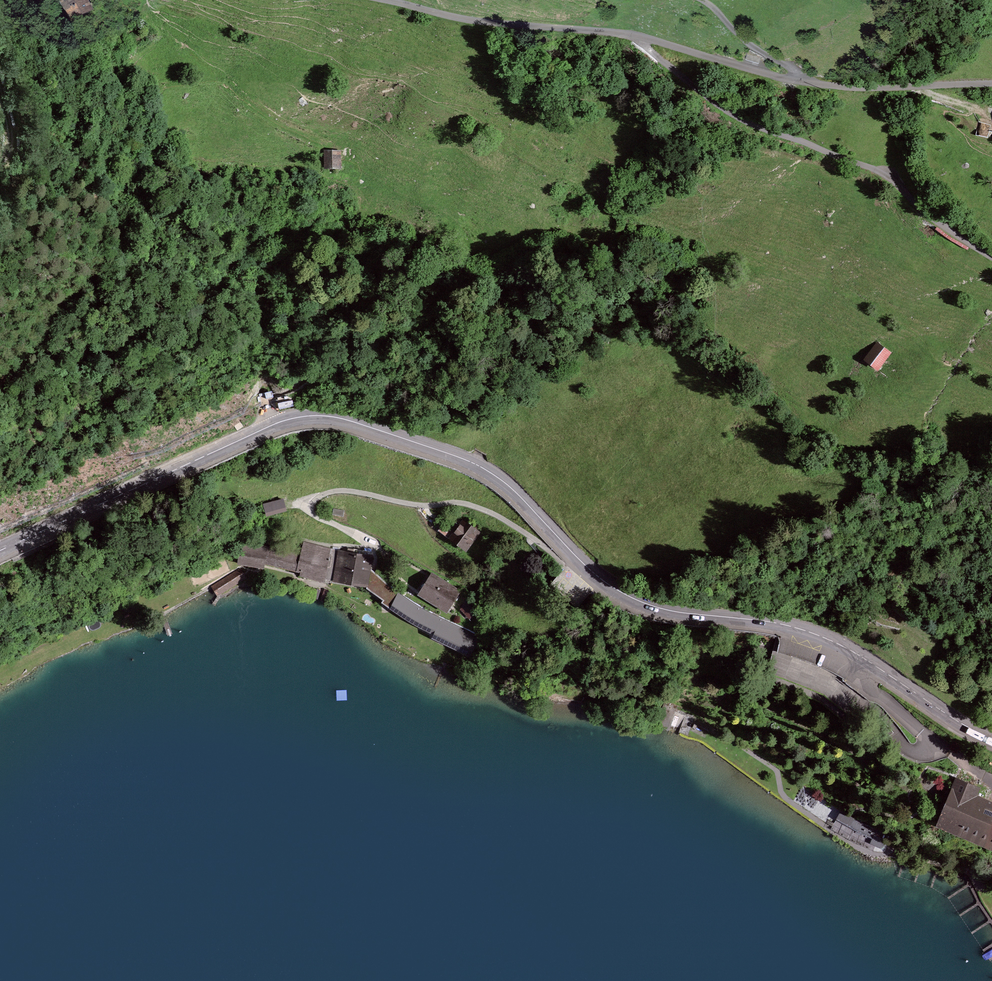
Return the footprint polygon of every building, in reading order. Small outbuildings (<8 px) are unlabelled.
[(84,0),(61,0),(72,21),(90,11),(84,0)] [(323,168),(338,169),(339,151),(324,151),(323,168)] [(862,360),(876,371),(892,351),(878,340),(862,360)] [(286,510),(283,499),(264,504),(267,515),(286,510)] [(464,521),(451,538),(465,548),(478,531),(464,521)] [(369,568),(372,552),(354,549),(353,553),(340,551),(304,542),(302,549),(291,547),(290,552),(268,546),(241,542),(238,563),(263,567),(264,563),(301,572),(300,575),(324,582),(324,578),(335,580),(366,585),(369,568)] [(391,608),(399,592),(391,586),(390,587),(369,568),(366,585),(366,588),(383,600),(381,603),(390,609),(391,608)] [(243,579),(238,571),(214,586),(219,594),(243,579)] [(429,577),(418,593),(432,602),(434,598),(449,607),(460,592),(437,577),(435,581),(429,577)] [(407,598),(399,592),(391,608),(401,614),(411,621),(419,625),(427,630),(434,633),(433,637),(465,652),(466,651),(470,653),(479,635),(434,614),(427,610),(421,607),(414,602),(407,598)] [(141,593),(130,598),(133,605),(144,600),(141,593)] [(982,803),(984,799),(975,795),(978,788),(957,779),(947,804),(940,818),(961,827),(960,830),(991,843),(991,807),(982,803)] [(863,824),(842,812),(832,829),(854,841),(873,850),(875,844),(883,848),(886,841),(879,838),(882,833),(863,824)] [(986,868),(978,875),(985,883),(991,877),(991,875),(986,868)]
